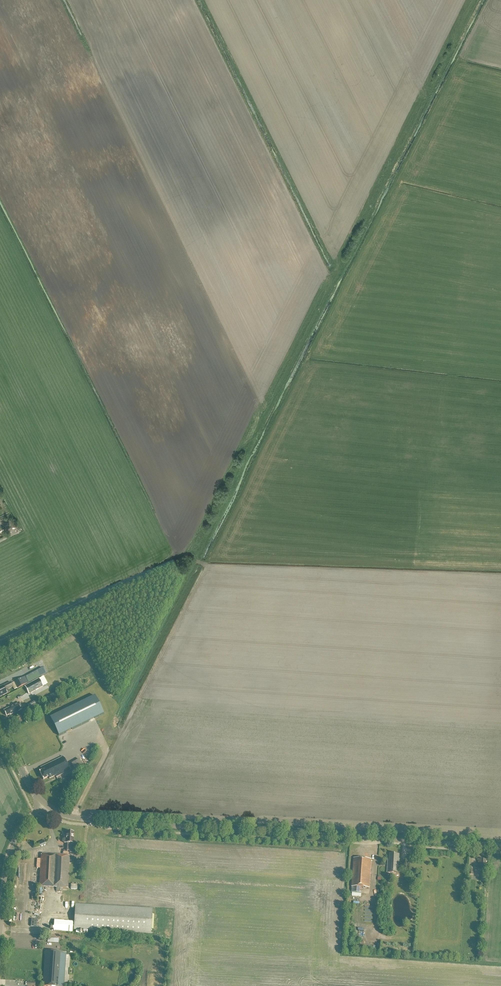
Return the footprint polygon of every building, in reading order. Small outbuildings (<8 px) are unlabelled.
[(17,689),(28,684),(25,677),(14,683),(17,689)] [(13,688),(11,683),(0,688),(0,698),(7,694),(5,691),(13,688)] [(32,688),(21,694),(27,705),(38,699),(37,697),(39,696),(37,691),(34,692),(32,688)] [(55,694),(50,696),(43,700),(45,705),(57,699),(55,694)] [(95,696),(50,718),(59,736),(104,715),(95,696)] [(15,725),(24,721),(21,715),(22,715),(41,704),(40,702),(21,713),(18,714),(19,715),(8,721),(11,726),(15,724),(15,725)] [(18,713),(21,711),(18,704),(15,706),(4,711),(6,717),(10,715),(17,712),(18,713)] [(56,778),(70,771),(63,758),(41,768),(42,771),(39,773),(43,780),(48,778),(49,779),(55,776),(56,778)] [(86,771),(79,760),(71,764),(78,777),(80,776),(79,775),(86,771)] [(73,845),(74,833),(66,833),(66,839),(65,839),(65,840),(64,840),(63,840),(63,841),(62,842),(63,843),(64,844),(68,844),(67,852),(75,852),(75,848),(77,848),(77,845),(73,845)] [(36,869),(40,869),(39,888),(68,889),(69,867),(72,868),(73,862),(69,862),(70,856),(40,855),(37,854),(36,869)] [(399,855),(390,855),(389,861),(387,861),(387,874),(399,875),(400,862),(399,862),(399,855)] [(351,888),(352,888),(351,893),(361,894),(362,888),(370,889),(372,860),(353,859),(351,888)] [(478,871),(486,871),(486,861),(479,861),(478,871)] [(152,909),(75,905),(74,931),(151,935),(152,909)] [(54,931),(72,933),(73,922),(54,921),(54,931)] [(43,985),(64,985),(66,954),(45,952),(43,985)]
